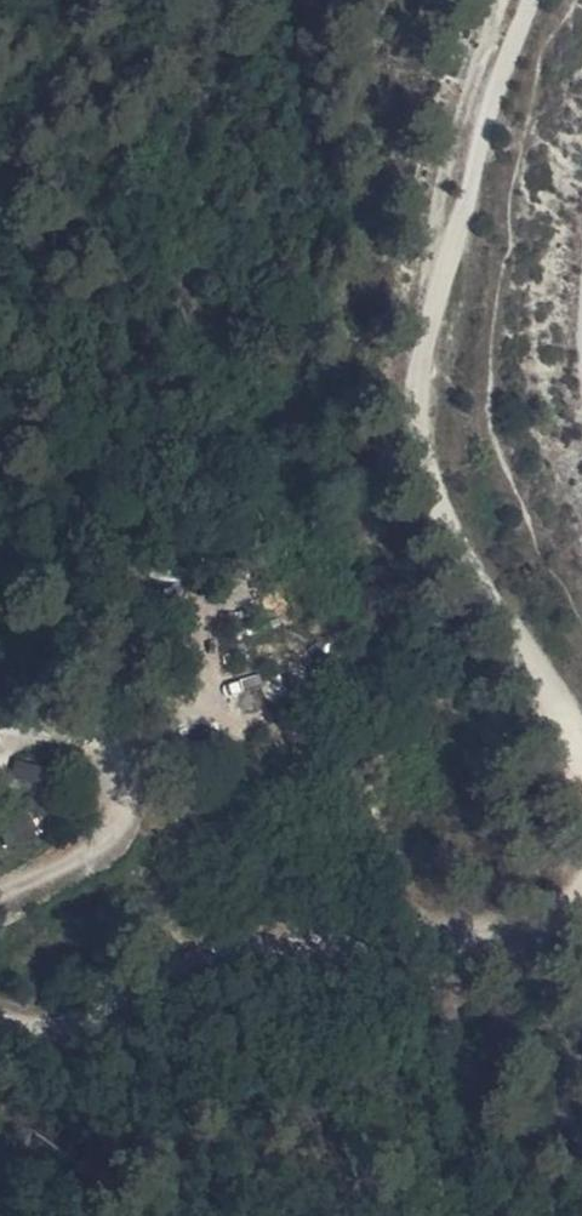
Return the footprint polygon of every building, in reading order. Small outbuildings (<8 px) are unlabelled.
[(6,840),(45,845),(57,766),(17,761),(6,840)]
